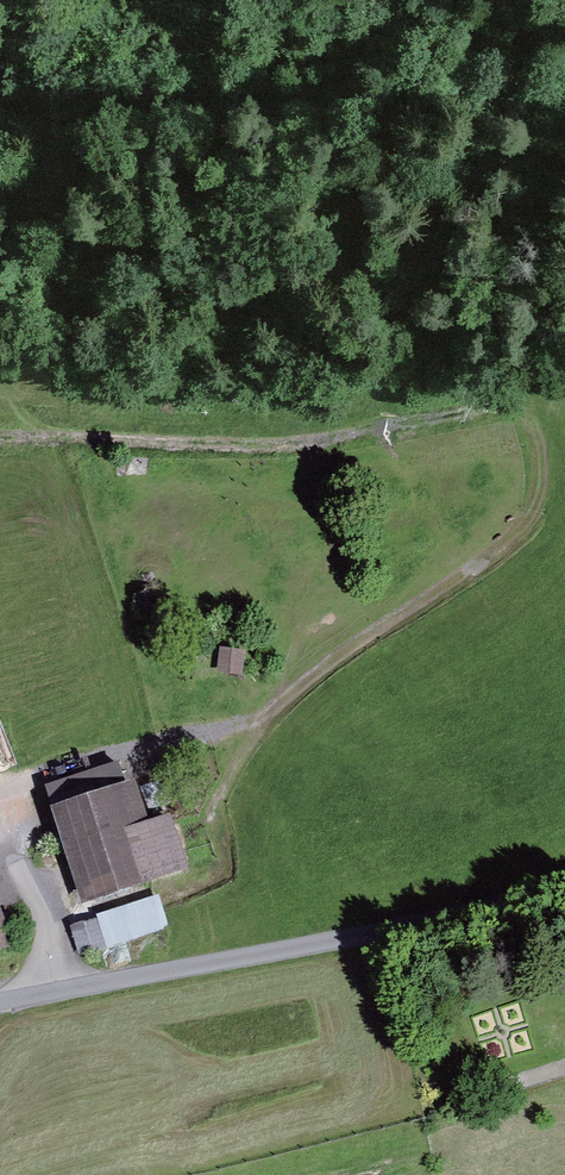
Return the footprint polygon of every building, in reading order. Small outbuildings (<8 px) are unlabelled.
[(245,669),(246,646),(222,646),(221,668),(245,669)] [(14,763),(0,727),(0,768),(14,763)] [(135,785),(49,812),(80,911),(190,877),(173,822),(149,830),(135,785)] [(71,920),(81,952),(170,925),(160,892),(71,920)] [(12,951),(0,917),(0,955),(12,951)]
